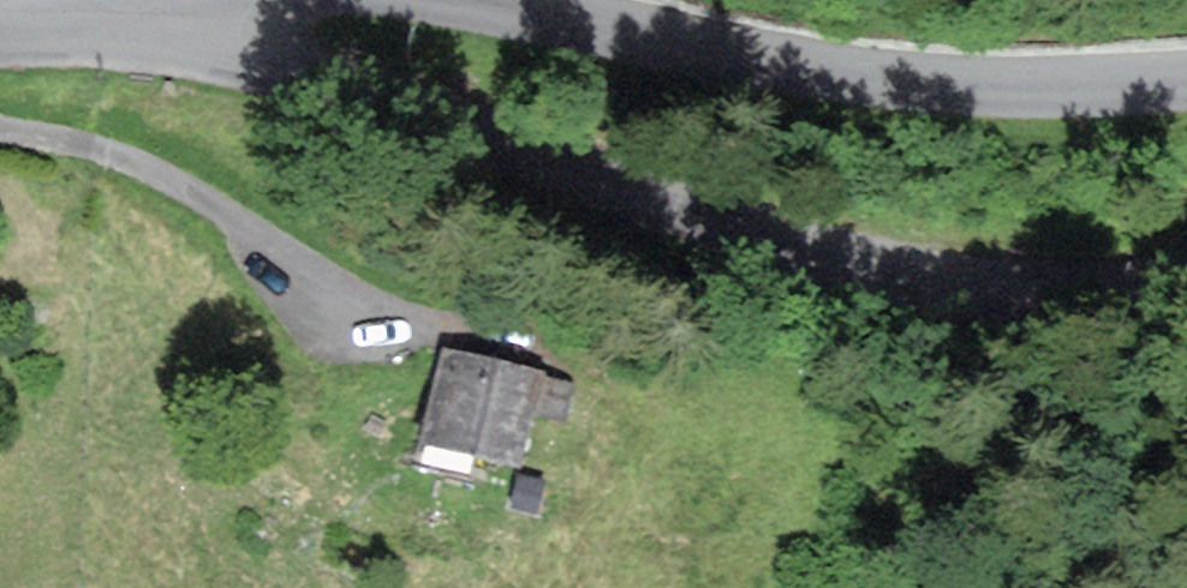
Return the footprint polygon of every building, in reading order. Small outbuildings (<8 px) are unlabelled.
[(533,376),(448,354),(427,433),(512,455),(533,376)]
